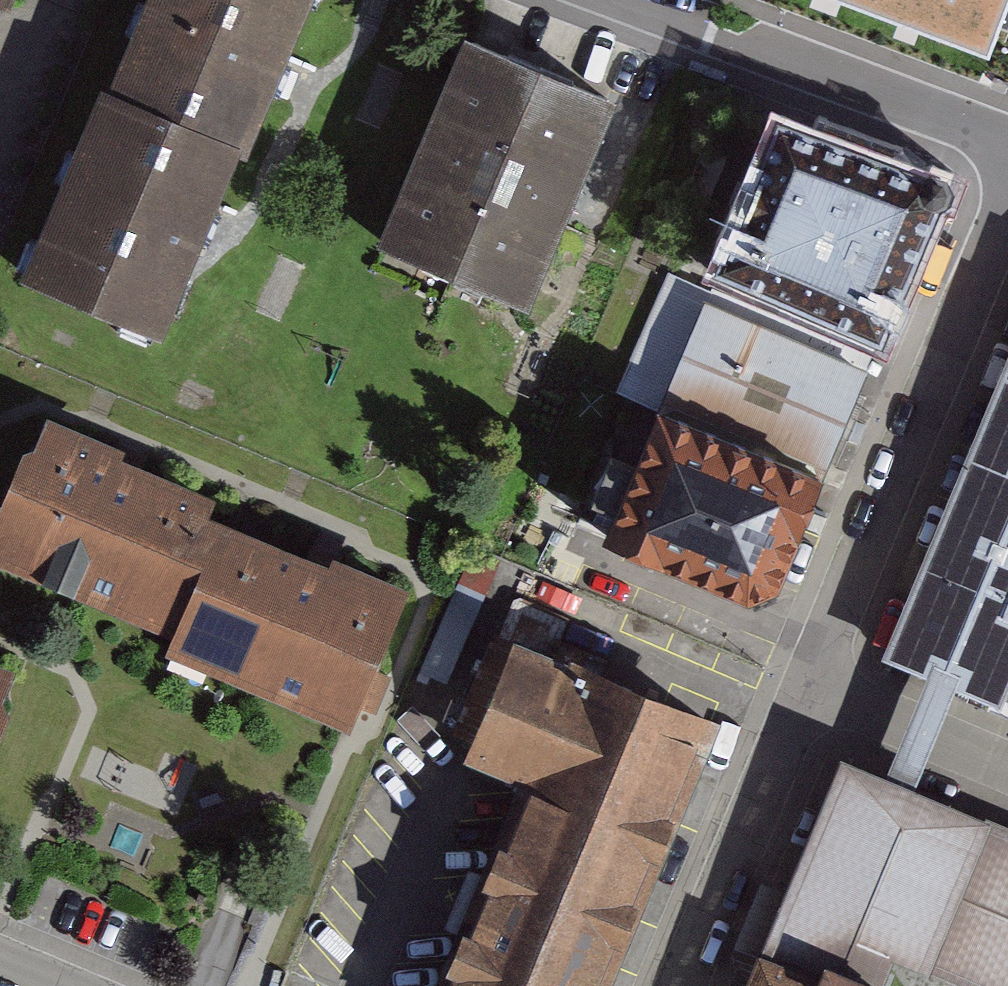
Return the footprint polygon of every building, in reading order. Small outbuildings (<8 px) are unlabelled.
[(110,91),(241,145),(268,154),(295,85),(328,0),(146,0),(110,91)] [(989,56),(1007,5),(1007,0),(833,0),(989,56)] [(606,103),(470,46),(385,248),(522,305),(539,263),(606,103)] [(202,239),(241,145),(110,91),(95,83),(20,275),(162,334),(202,239)] [(777,121),(716,259),(886,334),(947,196),(777,121)] [(649,397),(833,474),(885,351),(674,263),(622,386),(649,397)] [(888,652),(940,672),(969,685),(1007,701),(1007,366),(888,652)] [(649,397),(593,531),(758,600),(783,591),(833,474),(649,397)] [(53,429),(0,544),(0,549),(203,641),(253,532),(259,522),(53,429)] [(434,616),(253,532),(203,641),(199,650),(380,734),(434,616)] [(531,780),(492,870),(636,932),(725,725),(579,663),(591,637),(522,607),(460,750),(531,780)] [(1,813),(53,691),(0,669),(0,812),(1,813)] [(969,685),(940,672),(891,785),(920,798),(969,685)] [(801,920),(931,973),(963,985),(1007,985),(1007,835),(920,798),(891,785),(860,774),(801,920)] [(492,870),(440,985),(614,985),(636,932),(492,870)] [(931,973),(801,920),(773,985),(925,985),(931,973)]
